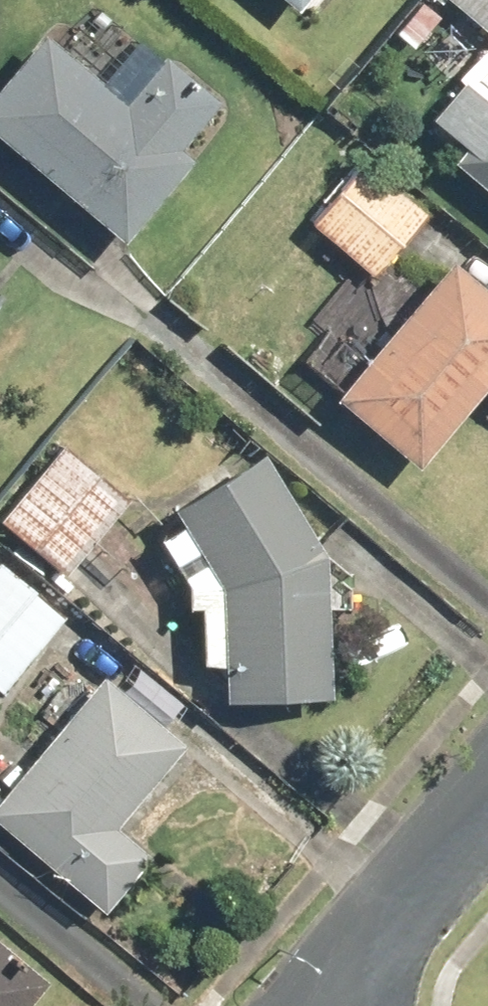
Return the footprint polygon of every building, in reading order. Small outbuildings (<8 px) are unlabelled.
[(301,11),(311,0),(287,0),(301,11)] [(435,1),(487,50),(487,0),(435,0),(435,1)] [(0,89),(0,124),(120,236),(195,156),(179,141),(216,101),(164,53),(121,98),(52,34),(0,89)] [(487,183),(487,90),(472,77),(426,134),(487,183)] [(362,162),(315,212),(376,269),(423,219),(362,162)] [(341,397),(419,462),(487,382),(487,383),(487,286),(457,260),(341,397)] [(336,692),(330,547),(262,446),(172,506),(226,585),(229,695),(336,692)] [(60,453),(5,522),(65,570),(120,502),(60,453)] [(62,617),(0,562),(0,686),(62,617)] [(103,675),(0,797),(0,822),(108,912),(158,853),(121,823),(187,744),(103,675)] [(47,981),(0,944),(0,1005),(27,1005),(47,981)]
